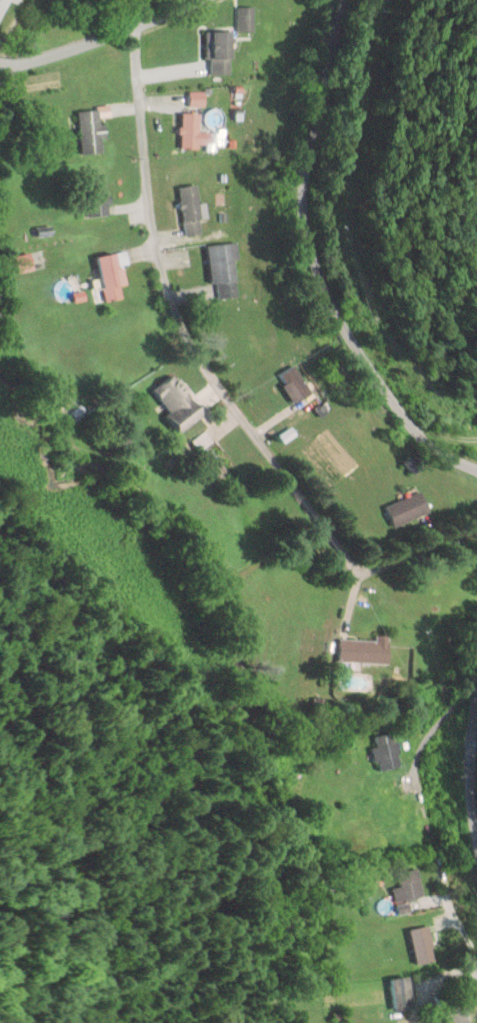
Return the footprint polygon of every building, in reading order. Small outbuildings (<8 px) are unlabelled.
[(255,7),(239,7),(239,33),(255,33),(255,7)] [(232,32),(209,32),(210,75),(233,74),(232,32)] [(191,107),(205,106),(205,93),(191,93),(191,107)] [(79,111),(82,155),(105,153),(102,110),(79,111)] [(182,146),(213,146),(213,131),(201,131),(201,113),(182,113),(182,146)] [(110,214),(107,180),(85,182),(88,216),(110,214)] [(180,187),(187,236),(204,234),(201,218),(204,217),(200,184),(180,187)] [(240,297),(235,243),(210,245),(214,299),(240,297)] [(127,285),(124,265),(129,264),(127,251),(99,255),(106,302),(124,299),(122,285),(127,285)] [(16,255),(18,272),(36,270),(33,253),(16,255)] [(313,392),(295,366),(278,377),(297,403),(313,392)] [(182,431),(206,412),(176,374),(152,393),(182,431)] [(386,507),(395,528),(431,513),(422,491),(386,507)] [(388,663),(389,637),(376,636),(376,640),(340,640),(340,663),(388,663)] [(377,770),(399,769),(397,734),(375,735),(377,770)] [(400,886),(393,888),(396,902),(424,896),(418,868),(397,872),(400,886)] [(436,962),(430,926),(410,929),(416,965),(436,962)] [(395,1011),(414,1009),(411,977),(391,979),(395,1011)] [(444,1008),(446,1022),(476,1022),(472,1003),(444,1008)]
